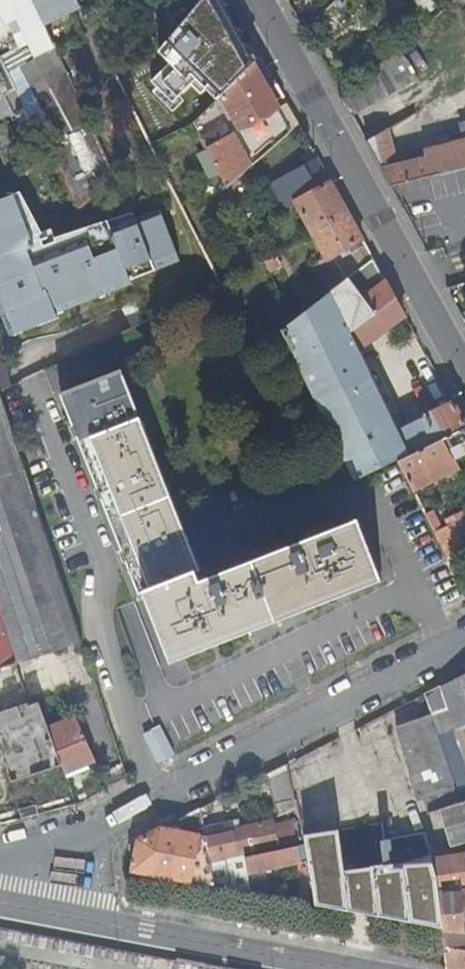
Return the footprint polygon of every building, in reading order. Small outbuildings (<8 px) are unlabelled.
[(9,24),(19,20),(30,43),(16,50),(10,38),(0,43),(0,54),(2,57),(9,72),(23,66),(47,110),(31,118),(41,137),(46,148),(52,145),(80,211),(115,175),(45,25),(33,0),(0,0),(0,4),(9,24)] [(45,25),(83,6),(82,5),(80,0),(33,0),(45,25)] [(160,0),(135,0),(149,28),(168,17),(160,0)] [(231,0),(204,0),(160,51),(165,61),(181,93),(204,67),(198,61),(228,27),(239,14),(231,0)] [(429,13),(437,0),(409,0),(429,13)] [(204,67),(234,32),(228,27),(198,61),(204,67)] [(418,75),(402,46),(344,98),(351,113),(418,75)] [(153,66),(165,61),(160,51),(149,57),(153,66)] [(0,54),(0,98),(17,90),(18,89),(9,72),(2,57),(0,54)] [(196,122),(210,152),(222,176),(228,188),(293,132),(280,109),(280,108),(275,111),(277,105),(275,103),(276,102),(265,82),(274,76),(262,56),(196,122)] [(25,106),(31,118),(47,110),(23,66),(9,72),(18,89),(17,90),(25,106)] [(25,106),(17,90),(0,98),(0,118),(15,111),(25,106)] [(280,109),(293,132),(301,125),(289,103),(280,109)] [(31,118),(25,106),(15,111),(29,142),(41,137),(31,118)] [(0,125),(0,149),(7,166),(26,157),(8,122),(0,125)] [(396,155),(388,127),(366,140),(390,183),(464,165),(464,139),(425,148),(427,157),(399,163),(396,155)] [(425,148),(396,155),(399,163),(427,157),(425,148)] [(211,181),(222,176),(210,152),(199,157),(211,181)] [(296,203),(312,232),(349,213),(322,164),(269,193),(281,212),(296,203)] [(111,229),(136,219),(133,213),(58,239),(53,228),(45,232),(22,192),(16,194),(40,257),(86,238),(90,248),(114,239),(111,229)] [(16,194),(0,201),(0,290),(3,291),(0,297),(0,301),(4,312),(12,315),(9,322),(14,336),(61,318),(59,314),(134,284),(133,280),(181,261),(161,209),(136,219),(111,229),(114,239),(90,248),(86,238),(40,257),(16,194)] [(316,266),(333,291),(374,259),(365,243),(353,250),(352,247),(364,241),(349,213),(312,232),(326,259),(316,266)] [(282,265),(276,255),(265,262),(270,272),(282,265)] [(344,313),(387,282),(374,259),(333,291),(344,313)] [(344,313),(333,291),(295,321),(281,332),(356,482),(399,461),(411,455),(399,430),(392,416),(380,390),(360,349),(352,332),(397,299),(387,282),(344,313)] [(360,349),(407,316),(397,299),(352,332),(360,349)] [(1,393),(14,387),(0,346),(0,390),(1,393)] [(125,373),(84,389),(201,652),(234,639),(208,579),(203,581),(198,571),(200,570),(125,373)] [(406,376),(380,390),(392,416),(420,400),(406,376)] [(175,662),(201,652),(84,389),(66,396),(142,594),(148,592),(175,662)] [(84,642),(1,393),(0,390),(0,598),(22,663),(84,642)] [(399,430),(411,455),(464,429),(464,421),(455,402),(399,430)] [(464,452),(464,429),(411,455),(399,461),(414,490),(440,477),(445,488),(464,479),(454,458),(464,452)] [(426,515),(450,562),(464,555),(464,510),(448,518),(450,524),(443,528),(434,511),(426,515)] [(360,520),(323,535),(352,594),(385,581),(360,520)] [(330,602),(352,594),(323,535),(302,543),(330,602)] [(265,627),(330,602),(302,543),(237,568),(265,627)] [(453,563),(464,587),(464,557),(453,563)] [(234,639),(265,627),(237,568),(208,579),(234,639)] [(20,663),(22,663),(0,598),(0,607),(19,663),(20,663)] [(19,663),(0,607),(0,669),(19,663)] [(33,702),(32,702),(19,663),(0,669),(0,738),(22,803),(62,789),(33,702)] [(33,702),(20,663),(19,663),(32,702),(33,702)] [(396,731),(415,797),(422,794),(429,814),(441,811),(452,847),(464,844),(464,802),(439,731),(457,725),(464,750),(464,675),(426,694),(433,714),(396,731)] [(421,696),(384,712),(391,727),(427,711),(421,696)] [(67,773),(98,762),(78,718),(50,729),(67,773)] [(155,763),(173,756),(160,725),(142,732),(155,763)] [(281,815),(301,811),(290,763),(268,774),(278,805),(281,815)] [(37,814),(35,806),(19,810),(21,819),(37,814)] [(215,884),(211,862),(204,824),(201,809),(131,844),(136,870),(215,884)] [(382,820),(382,823),(383,839),(407,835),(404,816),(382,820)] [(239,819),(204,824),(211,862),(306,838),(306,834),(305,834),(303,821),(279,826),(277,822),(240,828),(239,819)] [(386,864),(433,857),(425,832),(407,835),(383,839),(382,839),(386,864)] [(215,884),(254,892),(257,874),(311,862),(306,838),(211,862),(215,884)] [(433,859),(437,871),(440,889),(448,968),(449,968),(464,968),(464,852),(433,859)] [(379,892),(390,889),(389,880),(379,881),(379,892)] [(306,885),(308,902),(340,907),(339,899),(320,896),(316,884),(306,885)] [(390,889),(379,892),(381,915),(393,917),(391,889),(390,889)]
